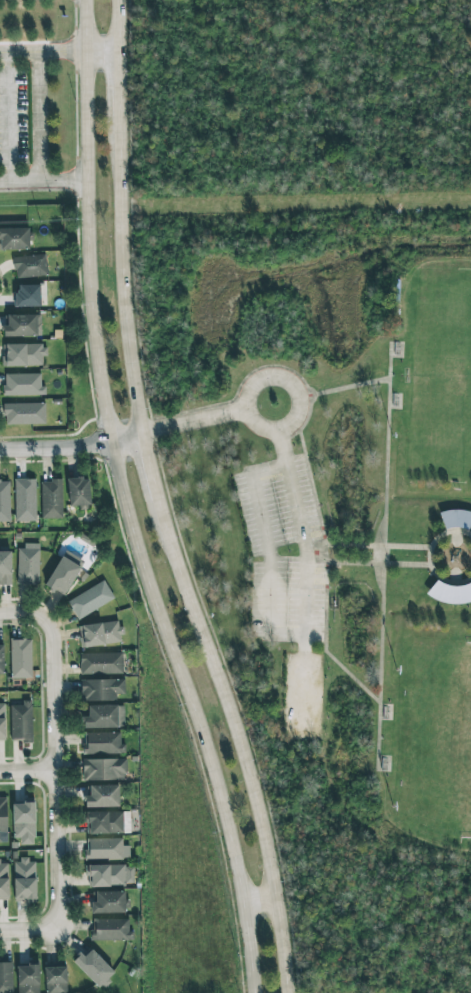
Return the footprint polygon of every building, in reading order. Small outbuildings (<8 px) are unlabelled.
[(29,250),(29,227),(0,228),(0,250),(29,250)] [(45,255),(13,256),(14,278),(46,277),(45,255)] [(40,306),(39,285),(15,285),(16,307),(40,306)] [(7,315),(7,325),(3,325),(3,336),(41,337),(41,315),(7,315)] [(3,345),(3,367),(43,366),(43,356),(47,356),(47,344),(3,345)] [(4,396),(46,395),(45,386),(40,386),(40,373),(3,374),(4,396)] [(44,403),(3,404),(4,425),(45,424),(44,403)] [(68,506),(79,506),(79,510),(90,509),(89,477),(67,478),(68,506)] [(36,521),(35,479),(14,479),(15,521),(36,521)] [(0,480),(0,522),(10,521),(9,480),(0,480)] [(62,518),(62,480),(41,481),(41,518),(62,518)] [(440,514),(443,531),(470,526),(470,521),(469,509),(440,514)] [(39,545),(18,545),(16,584),(38,585),(39,545)] [(63,596),(84,562),(65,550),(44,585),(63,596)] [(0,551),(0,585),(11,585),(11,551),(0,551)] [(114,598),(103,580),(67,601),(77,620),(114,598)] [(81,648),(122,643),(120,621),(78,625),(81,648)] [(31,639),(10,640),(11,678),(31,678),(31,639)] [(79,654),(80,675),(122,674),(122,653),(79,654)] [(124,679),(80,680),(80,701),(115,701),(115,694),(124,694),(124,679)] [(11,742),(32,741),(31,700),(22,701),(22,705),(10,705),(11,742)] [(83,727),(124,728),(124,706),(88,705),(88,717),(83,717),(83,727)] [(120,732),(83,733),(84,755),(126,753),(126,744),(120,744),(120,732)] [(126,759),(82,759),(82,781),(126,780),(126,759)] [(89,786),(90,796),(84,796),(84,808),(119,807),(118,785),(89,786)] [(13,837),(20,837),(20,845),(35,844),(34,802),(12,803),(13,837)] [(121,812),(86,812),(87,834),(122,833),(121,812)] [(122,838),(85,839),(85,860),(129,859),(129,845),(122,846),(122,838)] [(36,898),(35,860),(13,860),(14,899),(36,898)] [(7,861),(0,861),(0,900),(8,900),(7,861)] [(87,886),(134,885),(133,865),(86,866),(87,886)] [(124,891),(95,892),(95,901),(90,902),(90,914),(125,913),(124,891)] [(91,940),(132,941),(132,932),(128,932),(128,919),(92,919),(91,940)] [(84,957),(80,953),(72,961),(99,989),(115,974),(91,949),(84,957)] [(11,958),(0,959),(0,992),(12,992),(11,958)] [(38,960),(26,960),(27,965),(17,965),(17,992),(39,992),(38,960)] [(66,966),(44,967),(45,992),(67,992),(66,966)]
